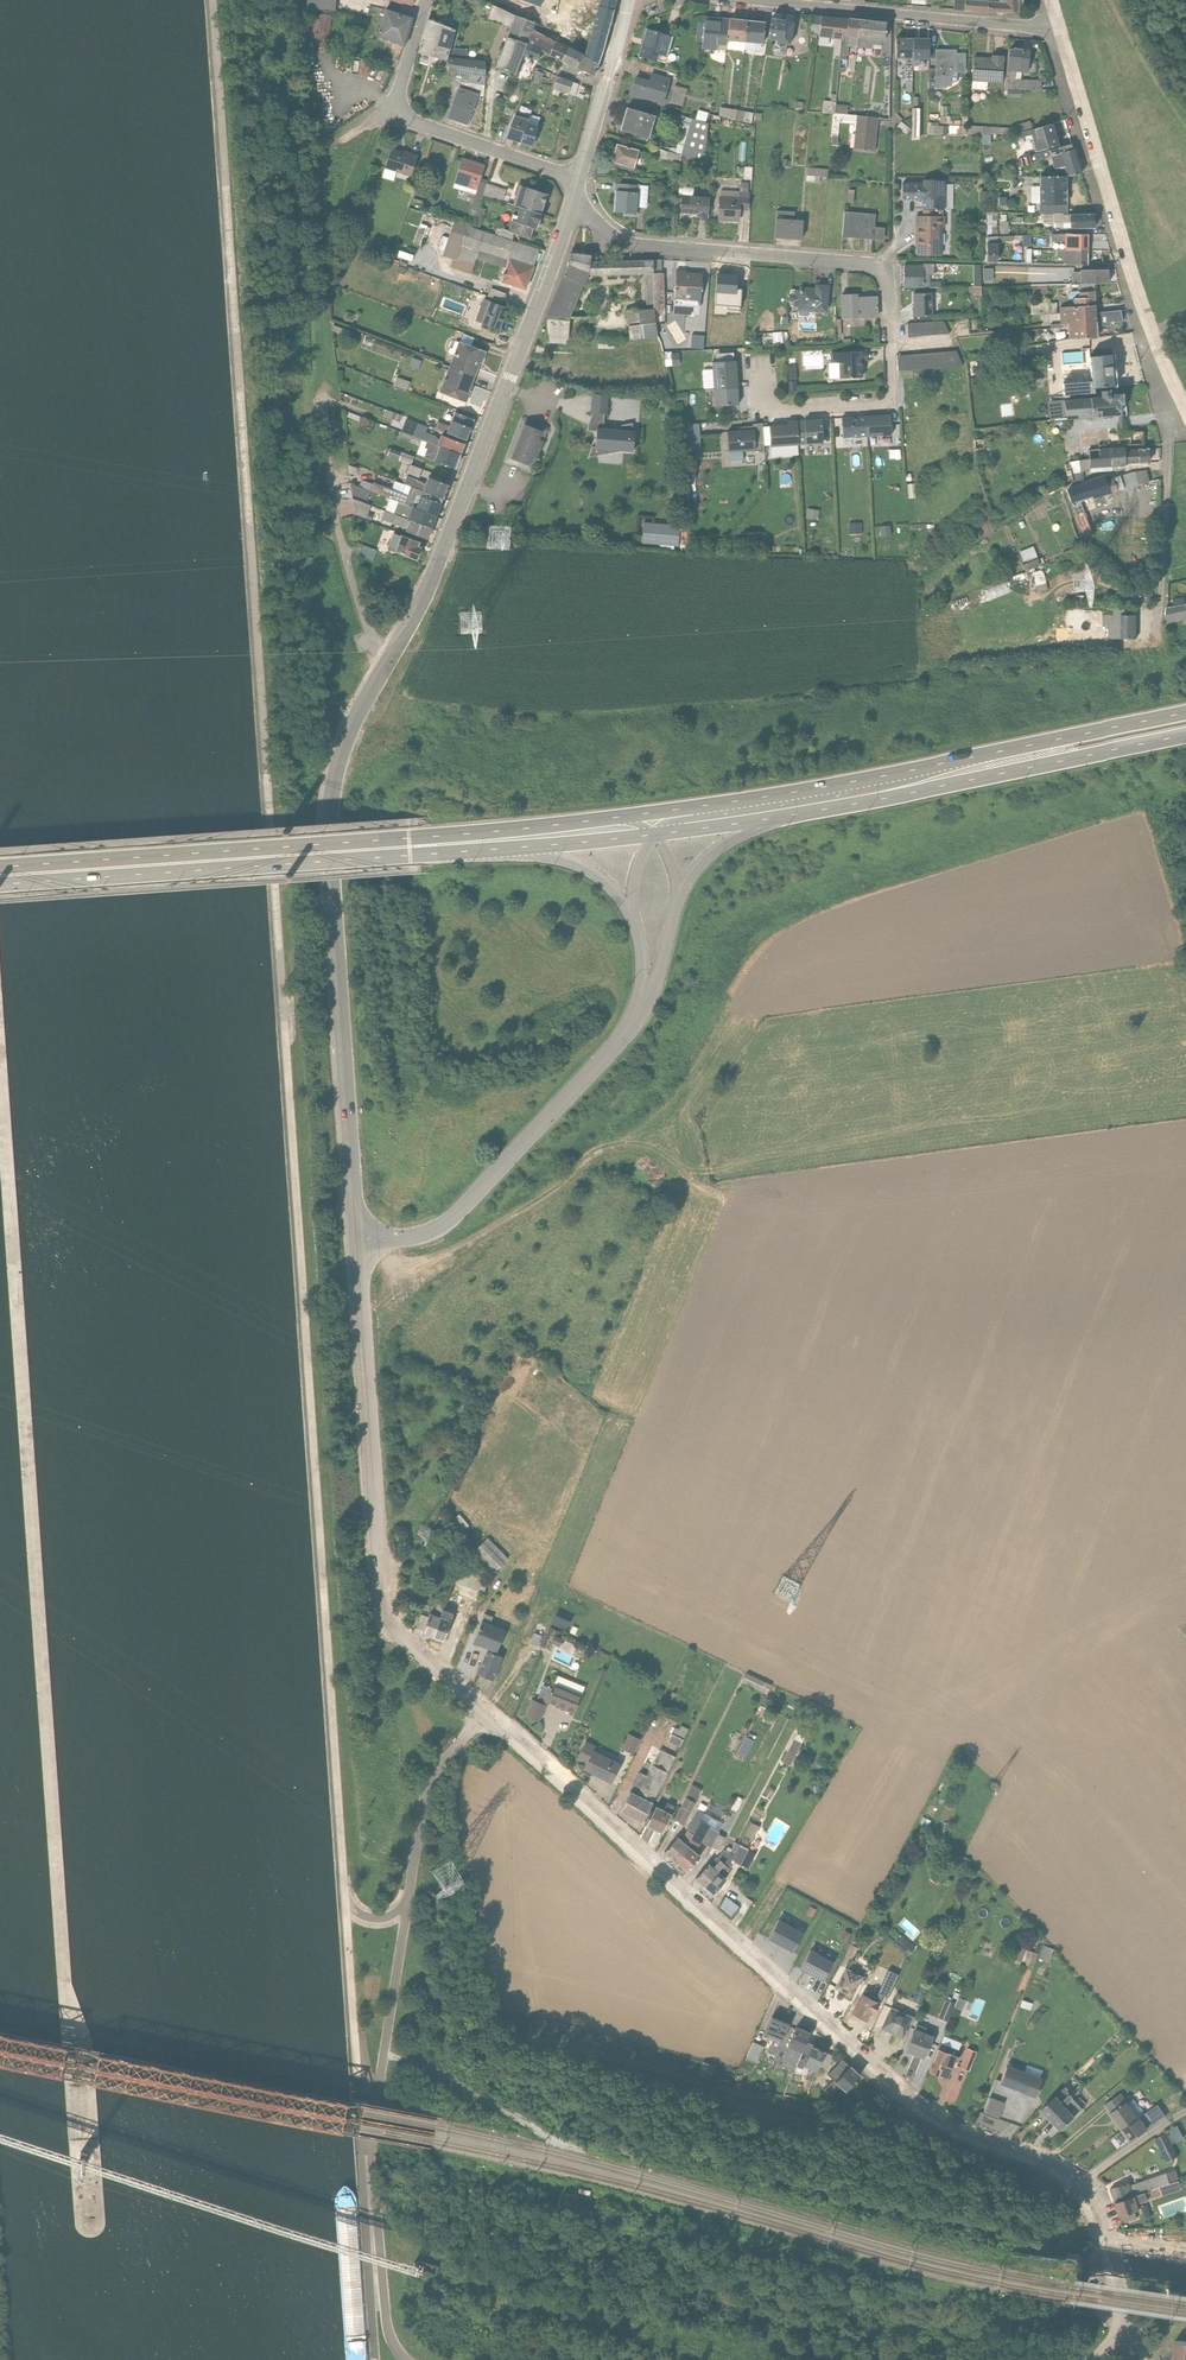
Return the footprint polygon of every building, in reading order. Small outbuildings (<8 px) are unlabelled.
[(612,10),(615,0),(599,0),(598,6),(612,10)] [(964,0),(953,0),(952,10),(963,11),(964,0)] [(963,11),(985,12),(1013,14),(1017,14),(1017,6),(1018,0),(997,0),(997,2),(966,0),(964,0),(963,11)] [(488,18),(509,26),(510,23),(512,24),(514,16),(491,5),(488,18)] [(583,56),(597,64),(603,46),(606,34),(612,10),(598,6),(597,6),(596,8),(590,31),(583,56)] [(381,23),(375,39),(403,48),(412,17),(385,8),(381,23)] [(306,13),(303,38),(328,41),(331,16),(325,15),(306,13)] [(509,26),(505,38),(525,44),(532,30),(534,23),(514,16),(512,24),(510,23),(509,26)] [(817,34),(820,17),(809,16),(807,33),(817,34)] [(726,41),(728,19),(704,17),(701,49),(715,50),(725,50),(725,46),(726,41)] [(774,44),(785,45),(789,46),(793,23),(785,21),(785,20),(771,17),(766,40),(774,41),(774,43),(774,44)] [(820,17),(817,34),(817,37),(840,39),(840,36),(844,37),(846,19),(820,17)] [(443,61),(447,58),(454,30),(427,19),(418,53),(435,58),(443,61)] [(728,19),(726,41),(743,43),(745,21),(728,19)] [(846,19),(844,37),(849,37),(856,38),(866,39),(868,21),(846,19)] [(745,21),(743,43),(751,43),(762,45),(764,22),(745,21)] [(868,21),(866,39),(880,40),(883,41),(884,28),(884,23),(868,21)] [(883,41),(880,40),(880,57),(882,58),(888,58),(889,58),(890,28),(884,28),(883,41)] [(640,45),(637,56),(656,61),(658,55),(667,57),(673,35),(645,29),(640,45)] [(532,30),(525,44),(526,44),(522,56),(536,61),(540,50),(548,56),(548,57),(560,62),(561,62),(569,48),(555,42),(532,30)] [(840,36),(840,39),(840,40),(837,68),(844,69),(845,69),(846,55),(847,46),(848,46),(849,37),(844,37),(840,36)] [(525,44),(505,38),(494,68),(515,75),(522,56),(526,44),(525,44)] [(866,39),(856,38),(855,47),(866,48),(866,39)] [(911,60),(911,38),(895,38),(894,38),(894,60),(903,60),(911,60)] [(911,38),(911,60),(917,60),(927,60),(927,38),(911,38)] [(725,46),(725,50),(743,51),(743,44),(743,43),(726,41),(725,46)] [(774,44),(774,43),(772,45),(771,51),(772,52),(772,55),(783,57),(785,45),(774,44)] [(452,58),(466,60),(466,50),(453,48),(452,58)] [(569,48),(561,62),(575,68),(583,56),(581,55),(581,54),(569,48)] [(1004,71),(1015,72),(1026,74),(1028,50),(1021,49),(1011,48),(1011,50),(1007,49),(1004,71)] [(933,86),(942,86),(951,87),(951,84),(951,72),(956,72),(964,73),(964,54),(955,53),(955,50),(934,50),(934,69),(933,86)] [(373,52),(369,62),(384,67),(388,57),(373,52)] [(970,82),(986,83),(1000,83),(1001,71),(1003,61),(1003,57),(990,55),(989,58),(972,57),(970,82)] [(583,56),(575,68),(593,76),(597,64),(583,56)] [(443,61),(435,58),(432,67),(441,69),(443,61)] [(447,58),(443,61),(441,69),(441,71),(454,73),(485,78),(484,62),(466,60),(452,58),(447,58)] [(911,60),(903,60),(903,72),(903,76),(899,84),(903,87),(903,92),(911,93),(911,73),(911,71),(911,60)] [(933,86),(934,69),(927,68),(927,82),(927,89),(942,90),(942,86),(933,86)] [(1015,72),(1004,71),(1003,90),(1005,90),(1021,90),(1040,90),(1040,80),(1014,79),(1015,72)] [(485,78),(454,73),(451,85),(458,88),(460,82),(468,84),(483,86),(485,78)] [(634,77),(629,95),(649,101),(662,104),(669,79),(650,73),(648,81),(634,77)] [(552,90),(567,94),(571,82),(557,76),(552,90)] [(571,82),(567,94),(572,96),(574,96),(577,84),(571,82)] [(457,91),(475,97),(476,94),(458,88),(457,91)] [(475,97),(457,91),(456,90),(446,118),(467,126),(477,98),(475,97)] [(567,94),(552,90),(551,94),(558,97),(557,99),(556,102),(564,105),(566,100),(566,99),(567,94)] [(833,113),(834,104),(834,102),(822,101),(821,113),(831,114),(833,114),(833,113)] [(795,102),(794,109),(802,110),(803,103),(795,102)] [(834,104),(833,113),(846,114),(846,106),(834,104)] [(564,106),(562,114),(568,116),(570,107),(564,106)] [(719,107),(718,116),(734,120),(736,110),(719,107)] [(626,108),(619,131),(648,139),(654,116),(626,108)] [(695,120),(704,122),(707,113),(697,110),(695,120)] [(744,112),(742,122),(750,124),(752,113),(744,112)] [(833,114),(831,114),(830,135),(831,136),(830,145),(836,146),(837,135),(838,122),(849,124),(849,133),(854,134),(855,115),(846,114),(833,113),(833,114)] [(527,123),(528,120),(513,115),(504,139),(519,144),(525,123),(527,123)] [(528,120),(527,123),(537,127),(540,118),(530,115),(528,120)] [(855,115),(854,134),(853,149),(874,151),(877,118),(877,117),(855,115)] [(665,151),(666,152),(667,152),(668,152),(680,156),(691,119),(680,116),(676,125),(681,127),(675,148),(661,144),(659,150),(665,151)] [(695,120),(691,119),(680,156),(704,162),(707,123),(704,122),(695,120)] [(900,122),(896,127),(906,134),(909,130),(900,122)] [(1007,128),(1007,134),(1016,133),(1018,138),(1024,137),(1023,132),(1033,129),(1028,122),(1007,128)] [(525,123),(519,144),(531,147),(537,127),(527,123),(525,123)] [(1039,127),(1046,148),(1058,145),(1051,123),(1039,127)] [(937,126),(932,126),(926,126),(926,135),(942,135),(941,126),(937,126)] [(1007,134),(1007,128),(967,126),(967,134),(980,134),(990,134),(1007,134)] [(1023,132),(1024,137),(1032,135),(1033,141),(1036,141),(1038,147),(1029,150),(1030,155),(1035,154),(1047,150),(1046,148),(1039,127),(1033,129),(1023,132)] [(990,134),(980,134),(980,145),(989,145),(990,134)] [(615,144),(611,162),(612,163),(611,165),(631,172),(638,150),(615,144)] [(1048,154),(1049,156),(1071,149),(1069,144),(1047,150),(1048,154)] [(384,169),(395,172),(411,177),(417,156),(401,151),(400,152),(390,149),(384,169)] [(680,164),(680,156),(668,152),(667,152),(666,152),(657,149),(655,157),(680,164)] [(1071,149),(1049,156),(1053,169),(1063,167),(1066,176),(1079,174),(1071,149)] [(1027,156),(1030,164),(1049,156),(1048,154),(1035,157),(1035,154),(1030,155),(1027,156)] [(1022,158),(1018,159),(1021,167),(1030,165),(1030,164),(1027,156),(1022,158)] [(476,191),(479,179),(484,165),(461,157),(453,184),(476,191)] [(739,167),(739,172),(743,172),(742,179),(750,180),(751,167),(739,167)] [(806,176),(819,177),(826,177),(827,169),(806,168),(806,176)] [(395,172),(384,169),(382,178),(393,181),(395,172)] [(1049,190),(1065,188),(1065,176),(1038,176),(1038,187),(1049,186),(1049,190)] [(476,191),(453,184),(452,188),(474,194),(469,210),(470,210),(469,215),(475,217),(478,207),(482,196),(486,184),(487,181),(479,179),(476,191)] [(921,208),(943,208),(944,180),(921,180),(921,182),(914,182),(913,182),(901,182),(901,200),(913,200),(913,205),(921,205),(921,208)] [(613,182),(612,190),(615,191),(614,212),(622,212),(622,216),(636,217),(638,194),(639,185),(613,182)] [(719,196),(748,198),(748,192),(747,192),(747,183),(739,182),(738,192),(719,190),(719,196)] [(517,195),(520,186),(520,185),(517,183),(513,196),(509,194),(506,203),(512,205),(512,206),(514,206),(517,195)] [(486,184),(482,196),(502,202),(505,190),(486,184)] [(520,186),(517,195),(544,204),(547,194),(520,186)] [(680,195),(689,196),(692,196),(692,187),(677,186),(677,196),(680,195)] [(1038,205),(1049,205),(1066,204),(1065,188),(1049,190),(1049,186),(1038,187),(1038,205)] [(517,195),(514,206),(519,208),(519,207),(541,214),(544,204),(517,195)] [(689,196),(680,195),(679,213),(696,214),(696,217),(706,219),(708,198),(692,196),(689,196)] [(748,198),(719,196),(718,196),(717,221),(738,222),(739,211),(748,211),(748,198)] [(1005,197),(997,197),(997,206),(1005,205),(1005,197)] [(1061,214),(1066,214),(1066,204),(1049,205),(1050,215),(1052,215),(1052,214),(1061,214)] [(426,205),(423,213),(435,216),(437,208),(426,205)] [(1041,214),(1050,215),(1049,205),(1038,205),(1037,213),(1041,214)] [(478,207),(475,217),(472,228),(478,230),(484,209),(478,207)] [(507,232),(513,234),(529,239),(532,229),(536,230),(541,214),(519,207),(519,208),(516,216),(514,222),(511,220),(508,231),(507,232)] [(943,208),(921,208),(921,216),(914,216),(914,245),(915,245),(916,255),(940,256),(940,228),(944,228),(943,212),(943,208)] [(775,219),(792,220),(793,212),(775,211),(775,219)] [(844,212),(841,237),(882,240),(883,228),(873,227),(874,214),(844,212)] [(985,237),(995,237),(995,236),(996,236),(996,213),(986,212),(985,237)] [(1050,215),(1041,214),(1041,217),(1035,216),(1035,222),(1042,222),(1052,223),(1062,223),(1061,228),(1069,228),(1068,214),(1066,214),(1061,214),(1052,214),(1052,215),(1050,215)] [(1068,214),(1069,228),(1069,229),(1093,229),(1092,214),(1068,214)] [(792,220),(775,219),(773,237),(800,240),(802,221),(792,220)] [(419,224),(412,242),(419,245),(426,226),(419,224)] [(507,232),(508,231),(496,227),(494,235),(511,241),(513,234),(507,232)] [(1063,233),(1063,241),(1063,250),(1086,250),(1086,234),(1063,233)] [(995,237),(995,242),(1012,241),(1011,240),(1021,240),(1021,246),(1029,246),(1029,243),(1039,244),(1039,235),(1029,235),(1022,236),(1011,236),(1006,236),(1002,236),(996,236),(995,236),(995,237)] [(995,244),(985,243),(985,262),(995,262),(995,244)] [(1063,250),(1063,256),(1063,264),(1063,265),(1086,264),(1086,250),(1063,250)] [(478,251),(476,257),(486,262),(489,254),(478,251)] [(566,270),(588,274),(589,261),(590,254),(571,251),(568,264),(566,270)] [(508,259),(500,283),(524,290),(532,267),(508,259)] [(453,260),(451,267),(471,273),(473,267),(456,261),(453,260)] [(589,261),(588,274),(593,275),(644,274),(652,274),(651,260),(589,261)] [(652,274),(644,274),(645,309),(637,310),(625,311),(628,326),(629,340),(656,336),(654,323),(653,315),(664,314),(663,273),(662,273),(661,260),(651,260),(652,274)] [(922,288),(922,275),(922,265),(903,265),(902,288),(922,288)] [(983,279),(993,279),(993,266),(983,266),(983,279)] [(1079,284),(1078,270),(1071,270),(1071,272),(1071,274),(1063,275),(1061,275),(1061,268),(1029,267),(1029,286),(1063,286),(1071,285),(1076,284),(1079,284)] [(1078,270),(1079,284),(1093,283),(1108,283),(1107,269),(1078,270)] [(548,314),(568,318),(583,286),(588,274),(566,270),(548,314)] [(673,299),(699,301),(701,271),(675,270),(673,299)] [(922,275),(922,288),(928,288),(939,287),(939,281),(928,281),(928,275),(922,275)] [(1079,284),(1076,284),(1076,291),(1077,292),(1093,291),(1093,283),(1079,284)] [(798,289),(797,301),(796,310),(813,312),(826,313),(828,285),(814,284),(814,288),(798,287),(798,289)] [(457,286),(454,293),(461,295),(463,288),(457,286)] [(979,286),(967,287),(967,293),(972,293),(972,296),(979,295),(979,286)] [(490,288),(487,297),(503,302),(506,294),(490,288)] [(788,288),(787,306),(797,307),(797,301),(798,289),(788,288)] [(1071,306),(1093,305),(1093,291),(1077,292),(1076,298),(1071,298),(1071,306)] [(930,292),(912,293),(912,316),(930,316),(930,292)] [(856,294),(839,294),(840,318),(876,317),(875,296),(856,297),(856,294)] [(482,298),(474,321),(499,330),(508,308),(482,298)] [(699,301),(673,299),(673,307),(698,309),(699,301)] [(735,301),(735,309),(745,310),(746,302),(735,301)] [(1046,302),(1029,303),(1030,314),(1055,312),(1055,303),(1046,303),(1046,302)] [(1093,305),(1071,306),(1057,307),(1059,325),(1067,324),(1067,339),(1095,338),(1095,327),(1094,313),(1093,305)] [(1094,313),(1095,327),(1108,325),(1109,322),(1120,321),(1119,311),(1119,310),(1094,313)] [(347,312),(344,320),(351,322),(354,315),(347,312)] [(568,318),(548,314),(546,319),(545,342),(567,344),(568,321),(568,318)] [(942,321),(905,324),(906,336),(947,333),(942,321)] [(333,325),(330,330),(340,334),(343,329),(333,325)] [(774,338),(774,325),(762,325),(761,337),(774,338)] [(458,341),(471,346),(474,338),(462,333),(458,341)] [(597,339),(597,348),(614,348),(614,343),(618,343),(618,338),(597,339)] [(693,339),(693,349),(701,349),(702,340),(693,339)] [(448,367),(474,377),(479,363),(481,364),(486,352),(471,346),(458,341),(448,367)] [(861,361),(861,351),(829,353),(829,363),(837,363),(838,378),(861,377),(861,361)] [(955,351),(895,356),(897,371),(960,365),(955,351)] [(677,352),(663,353),(664,366),(678,365),(677,352)] [(711,362),(713,390),(736,388),(732,352),(715,353),(715,361),(711,362)] [(1090,387),(1091,387),(1115,386),(1112,354),(1087,357),(1090,379),(1090,382),(1090,387)] [(474,377),(448,367),(438,392),(466,403),(471,391),(469,390),(471,385),(474,377)] [(794,373),(786,374),(787,391),(796,391),(794,373)] [(360,376),(357,388),(367,390),(370,378),(360,376)] [(396,377),(393,386),(406,391),(409,382),(396,377)] [(1090,382),(1061,384),(1062,394),(1092,393),(1091,387),(1090,387),(1090,382)] [(736,388),(713,390),(714,406),(737,404),(736,388)] [(1088,397),(1090,417),(1120,416),(1119,404),(1122,404),(1122,393),(1109,394),(1109,390),(1098,391),(1098,396),(1088,397)] [(686,392),(675,393),(676,403),(687,402),(686,392)] [(589,412),(585,430),(590,430),(595,429),(587,456),(615,449),(632,451),(633,445),(634,431),(633,426),(632,423),(621,425),(622,429),(602,428),(604,413),(606,413),(608,396),(606,396),(605,395),(601,395),(593,393),(589,412)] [(1062,399),(1064,419),(1065,420),(1090,417),(1088,397),(1062,399)] [(1064,419),(1062,399),(1047,402),(1049,411),(1044,412),(1045,421),(1064,419)] [(348,412),(346,417),(359,422),(361,417),(348,412)] [(448,426),(446,432),(466,440),(470,428),(473,419),(454,412),(450,420),(448,426)] [(395,413),(392,421),(399,424),(402,416),(395,413)] [(863,415),(865,436),(890,435),(889,414),(863,415)] [(865,436),(863,415),(840,416),(841,437),(865,436)] [(446,432),(448,426),(437,422),(425,418),(423,424),(435,428),(446,432)] [(521,418),(504,461),(531,472),(536,459),(542,441),(547,428),(521,418)] [(797,432),(798,444),(822,443),(820,418),(796,420),(796,423),(797,432)] [(402,432),(412,436),(412,437),(421,440),(436,445),(439,439),(437,438),(435,436),(425,432),(427,427),(405,419),(400,432),(402,432)] [(796,423),(796,420),(787,421),(787,425),(768,426),(770,446),(781,446),(798,444),(797,432),(796,423)] [(687,421),(687,448),(701,448),(701,421),(687,421)] [(739,430),(726,431),(727,451),(728,461),(742,460),(742,451),(763,450),(761,423),(751,423),(751,426),(738,427),(739,430)] [(412,436),(402,432),(400,438),(410,442),(412,436)] [(439,439),(436,445),(436,446),(438,447),(438,446),(460,454),(464,444),(440,435),(439,439)] [(973,450),(980,449),(983,449),(982,439),(972,440),(973,450)] [(436,445),(421,440),(416,454),(423,456),(423,457),(433,461),(438,447),(436,446),(436,445)] [(438,447),(433,461),(454,469),(460,454),(438,446),(438,447)] [(1110,448),(1111,467),(1125,466),(1125,464),(1124,449),(1124,447),(1110,448)] [(389,448),(387,454),(386,456),(409,464),(410,465),(413,456),(390,448),(389,448)] [(1088,468),(1111,467),(1110,448),(1098,449),(1098,451),(1087,452),(1088,459),(1088,468)] [(1124,449),(1125,464),(1139,463),(1149,463),(1148,448),(1137,448),(1124,449)] [(980,449),(973,450),(975,462),(983,461),(982,457),(981,457),(980,449)] [(1077,460),(1070,461),(1067,462),(1069,473),(1079,471),(1090,471),(1111,470),(1111,467),(1088,468),(1088,459),(1080,460),(1077,460)] [(410,465),(409,464),(406,473),(418,478),(421,469),(410,465)] [(357,468),(348,465),(349,473),(355,475),(357,468)] [(1119,476),(1123,489),(1137,485),(1148,482),(1146,470),(1133,472),(1119,476)] [(381,484),(383,477),(376,475),(373,482),(381,484)] [(1087,482),(1090,491),(1093,498),(1110,493),(1105,480),(1104,475),(1087,480),(1087,482)] [(373,482),(370,491),(385,497),(411,507),(415,508),(420,495),(422,491),(403,483),(384,476),(383,477),(381,484),(373,482)] [(403,483),(422,491),(425,483),(406,476),(403,483)] [(1105,480),(1110,493),(1123,489),(1119,476),(1112,478),(1105,480)] [(425,483),(422,491),(442,499),(447,484),(427,477),(425,483)] [(1090,491),(1087,482),(1069,488),(1070,489),(1065,490),(1068,497),(1075,515),(1084,539),(1093,536),(1084,512),(1078,495),(1090,491)] [(367,498),(370,491),(352,484),(354,496),(367,498)] [(422,491),(420,495),(441,503),(442,499),(422,491)] [(420,495),(415,508),(436,517),(441,503),(420,495)] [(411,507),(385,497),(383,502),(386,503),(385,506),(388,507),(401,512),(400,516),(407,520),(411,507)] [(370,505),(352,498),(354,514),(366,519),(370,505)] [(415,508),(411,507),(407,520),(409,521),(409,520),(431,529),(436,517),(415,508)] [(805,508),(804,518),(818,520),(819,510),(805,508)] [(407,520),(400,516),(394,514),(384,511),(381,519),(402,528),(401,529),(405,531),(409,521),(407,520)] [(409,521),(405,531),(427,539),(431,529),(409,520),(409,521)] [(642,521),(640,543),(677,546),(679,524),(642,521)] [(860,523),(847,524),(848,533),(860,533),(860,523)] [(889,525),(878,526),(880,536),(890,535),(889,525)] [(394,550),(400,536),(392,533),(387,547),(394,550)] [(400,536),(394,550),(394,551),(416,560),(421,547),(418,546),(419,542),(400,534),(400,536)] [(891,542),(876,543),(877,551),(891,550),(891,542)] [(363,545),(358,558),(372,563),(376,550),(363,545)] [(1023,564),(1026,570),(1039,565),(1038,564),(1043,562),(1041,557),(1036,559),(1031,546),(1018,551),(1023,564)] [(1026,570),(1023,564),(1021,565),(1023,571),(1015,574),(1021,589),(1032,585),(1026,570)] [(1040,569),(1031,572),(1037,592),(1047,589),(1040,569)] [(371,578),(364,579),(364,586),(372,586),(371,578)] [(1013,578),(973,593),(977,604),(1017,589),(1013,578)] [(1185,604),(1166,607),(1166,615),(1165,624),(1185,619),(1185,604)] [(1118,608),(1101,609),(1102,612),(1102,625),(1116,624),(1116,623),(1116,616),(1116,615),(1118,615),(1118,616),(1118,624),(1120,624),(1120,639),(1137,638),(1137,630),(1136,616),(1126,616),(1125,607),(1118,607),(1118,608)] [(454,1518),(464,1530),(470,1524),(461,1513),(454,1518)] [(485,1538),(473,1551),(493,1570),(505,1558),(485,1538)] [(429,1613),(423,1634),(434,1637),(448,1591),(441,1588),(435,1598),(430,1614),(429,1613)] [(448,1591),(434,1637),(444,1641),(453,1614),(472,1621),(479,1603),(448,1591)] [(492,1619),(484,1615),(473,1643),(488,1649),(478,1675),(492,1681),(503,1655),(497,1653),(506,1629),(491,1623),(492,1619)] [(553,1641),(561,1644),(564,1637),(555,1634),(553,1641)] [(748,1671),(744,1680),(767,1690),(771,1682),(748,1671)] [(532,1700),(525,1716),(540,1722),(547,1703),(574,1714),(585,1687),(557,1676),(551,1689),(543,1686),(536,1702),(532,1700)] [(683,1745),(688,1727),(675,1723),(670,1741),(683,1745)] [(635,1752),(642,1737),(630,1731),(623,1747),(635,1752)] [(792,1763),(806,1735),(798,1731),(784,1759),(792,1763)] [(748,1756),(755,1738),(746,1735),(740,1753),(748,1756)] [(587,1741),(576,1761),(585,1765),(583,1770),(611,1784),(621,1764),(594,1751),(597,1745),(587,1741)] [(620,1811),(642,1823),(652,1803),(654,1803),(675,1757),(659,1750),(644,1778),(638,1775),(630,1792),(620,1811)] [(676,1817),(686,1822),(690,1812),(692,1813),(704,1786),(693,1780),(676,1817)] [(655,1807),(646,1827),(662,1834),(674,1806),(666,1803),(663,1810),(655,1807)] [(677,1837),(664,1852),(677,1863),(689,1847),(700,1821),(704,1813),(697,1810),(687,1828),(686,1829),(687,1831),(681,1840),(677,1837)] [(752,1820),(743,1840),(751,1843),(760,1824),(752,1820)] [(677,1863),(687,1872),(700,1856),(696,1853),(710,1826),(700,1821),(689,1847),(677,1863)] [(717,1871),(704,1886),(713,1894),(726,1879),(725,1877),(727,1875),(733,1863),(748,1870),(756,1854),(739,1845),(740,1844),(735,1842),(731,1849),(724,1864),(717,1871)] [(708,1863),(695,1878),(704,1886),(717,1871),(724,1864),(731,1849),(727,1847),(725,1851),(724,1850),(717,1858),(716,1857),(709,1864),(708,1863)] [(722,1908),(735,1913),(738,1903),(725,1898),(722,1908)] [(909,1929),(897,1941),(910,1953),(918,1945),(913,1940),(922,1931),(909,1918),(904,1924),(909,1929)] [(802,1933),(777,1919),(767,1937),(792,1951),(802,1933)] [(1022,1944),(1016,1956),(1027,1962),(1033,1950),(1022,1944)] [(1041,1971),(1048,1972),(1054,1946),(1044,1944),(1041,1958),(1044,1959),(1041,1971)] [(858,1948),(852,1945),(848,1953),(855,1956),(858,1948)] [(811,1949),(800,1969),(822,1981),(833,1960),(811,1949)] [(863,1977),(845,1967),(834,1989),(852,1997),(863,1977)] [(896,1982),(886,1978),(880,1994),(889,1998),(896,1982)] [(880,2003),(862,1994),(851,2013),(867,2022),(872,2013),(874,2015),(880,2003)] [(956,2006),(962,2008),(966,1998),(960,1996),(956,2006)] [(948,1997),(940,2016),(949,2020),(957,2000),(948,1997)] [(913,2017),(890,2006),(880,2029),(903,2040),(913,2017)] [(790,2024),(772,2017),(765,2035),(773,2039),(768,2052),(776,2056),(790,2024)] [(810,2033),(796,2027),(788,2047),(794,2050),(787,2068),(786,2068),(782,2077),(790,2081),(796,2067),(806,2042),(810,2033)] [(933,2037),(915,2029),(906,2053),(924,2060),(933,2037)] [(826,2052),(812,2046),(813,2045),(806,2042),(796,2067),(803,2070),(804,2067),(812,2071),(811,2072),(808,2074),(805,2080),(808,2081),(805,2089),(809,2090),(826,2052)] [(766,2048),(756,2043),(749,2059),(758,2064),(766,2048)] [(961,2052),(940,2044),(929,2072),(948,2079),(952,2066),(956,2068),(961,2052)] [(977,2052),(968,2049),(960,2069),(969,2072),(977,2052)] [(861,2077),(843,2060),(828,2076),(834,2081),(821,2094),(829,2102),(841,2087),(846,2093),(861,2077)] [(701,2077),(715,2080),(718,2063),(704,2061),(701,2077)] [(1007,2068),(1000,2085),(1035,2098),(1041,2081),(1007,2068)] [(1066,2088),(1040,2111),(1050,2121),(1073,2100),(1082,2091),(1078,2087),(1071,2093),(1066,2088)] [(1121,2095),(1104,2106),(1109,2114),(1121,2131),(1138,2118),(1121,2095)] [(990,2099),(984,2115),(999,2120),(1004,2104),(990,2099)] [(1050,2121),(1059,2131),(1082,2110),(1073,2100),(1050,2121)] [(1138,2118),(1121,2131),(1129,2143),(1165,2117),(1158,2106),(1138,2118)] [(1169,2135),(1157,2140),(1167,2165),(1180,2159),(1169,2135)] [(1129,2184),(1109,2190),(1114,2204),(1169,2185),(1179,2182),(1175,2171),(1166,2174),(1130,2187),(1129,2184)] [(1169,2185),(1114,2204),(1118,2218),(1119,2218),(1122,2225),(1136,2221),(1134,2213),(1140,2211),(1138,2205),(1161,2197),(1173,2194),(1169,2185)] [(1174,2343),(1173,2359),(1185,2359),(1185,2344),(1174,2343)]
